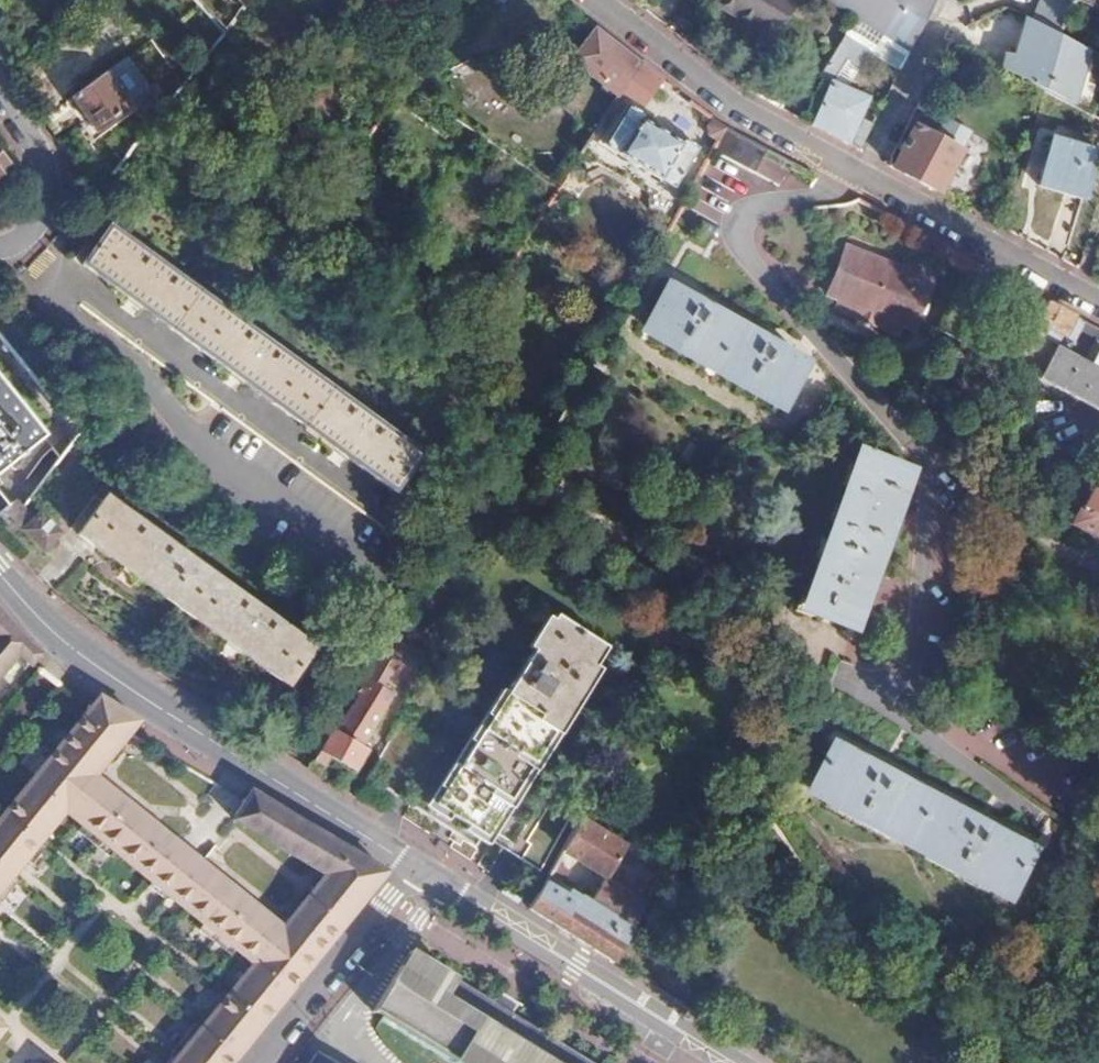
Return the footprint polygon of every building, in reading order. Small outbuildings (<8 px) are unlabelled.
[(562,10),(562,0),(550,0),(562,10)] [(707,1),(754,32),(773,0),(708,0),(707,1)] [(855,16),(907,50),(933,0),(829,0),(855,16)] [(1066,13),(1072,0),(1045,0),(1044,3),(1066,13)] [(1058,31),(1066,13),(1044,3),(1037,20),(1058,31)] [(1070,107),(1088,47),(1058,31),(1028,15),(1011,53),(1003,53),(997,69),(999,70),(1042,92),(1070,107)] [(855,16),(843,36),(867,51),(897,70),(907,50),(855,16)] [(592,26),(570,56),(616,94),(617,93),(636,63),(592,26)] [(867,51),(843,36),(818,76),(829,83),(844,58),(857,67),(867,51)] [(958,48),(948,43),(938,62),(948,67),(958,48)] [(658,79),(636,63),(617,93),(631,102),(637,93),(645,98),(658,79)] [(68,95),(69,96),(41,116),(53,133),(82,113),(94,129),(126,105),(101,71),(68,95)] [(866,97),(829,83),(808,124),(843,142),(856,117),(866,97)] [(643,114),(627,104),(601,144),(673,186),(697,146),(679,136),(676,141),(640,118),(643,114)] [(905,124),(910,127),(889,166),(936,192),(960,145),(948,138),(945,145),(930,137),(939,119),(915,106),(905,124)] [(709,116),(704,125),(706,134),(716,141),(724,127),(709,116)] [(870,123),(856,117),(843,142),(856,149),(870,123)] [(724,127),(716,141),(711,150),(750,171),(762,148),(736,134),(724,127)] [(1097,145),(1051,132),(1036,182),(1083,196),(1097,145)] [(0,159),(0,177),(8,169),(0,159)] [(93,230),(73,256),(391,489),(418,450),(109,226),(102,236),(93,230)] [(826,295),(836,299),(832,310),(895,335),(900,324),(909,328),(928,279),(846,245),(826,295)] [(666,284),(642,327),(778,403),(803,360),(666,284)] [(1014,357),(1039,372),(1036,377),(1098,410),(1098,341),(1092,337),(1080,360),(1056,346),(1061,338),(1071,343),(1083,321),(1045,300),(1014,357)] [(79,436),(96,415),(0,305),(0,345),(79,436)] [(41,433),(0,388),(0,467),(41,433)] [(908,472),(857,452),(798,607),(851,628),(908,472)] [(1079,506),(1069,525),(1098,541),(1098,468),(1079,506)] [(103,496),(74,534),(283,685),(310,645),(103,496)] [(16,498),(2,509),(40,551),(59,532),(41,511),(33,517),(22,505),(16,498)] [(0,511),(0,537),(25,564),(40,551),(2,509),(0,511)] [(18,652),(31,661),(39,652),(26,643),(26,641),(0,610),(0,674),(18,652)] [(553,615),(496,705),(432,806),(484,839),(602,648),(553,615)] [(360,675),(384,690),(400,663),(376,649),(363,670),(360,675)] [(384,690),(360,675),(329,727),(359,746),(390,693),(384,690)] [(26,780),(0,812),(0,890),(12,875),(24,860),(38,843),(64,811),(81,824),(113,850),(132,865),(149,880),(179,844),(95,774),(128,731),(136,720),(94,694),(87,705),(68,728),(26,780)] [(433,694),(430,698),(443,707),(446,702),(433,694)] [(359,746),(329,727),(311,758),(323,765),(328,757),(352,772),(365,750),(359,746)] [(877,831),(881,824),(939,856),(936,862),(975,883),(978,876),(1009,892),(1031,849),(833,743),(811,785),(841,803),(838,810),(877,831)] [(202,923),(234,949),(251,962),(223,996),(210,1012),(197,1028),(170,1061),(169,1062),(229,1062),(374,883),(384,871),(342,845),(249,788),(228,816),(323,874),(279,927),(194,857),(165,892),(184,908),(202,923)] [(624,849),(580,821),(561,854),(571,861),(603,883),(624,849)] [(81,824),(75,832),(91,846),(107,858),(113,850),(81,824)] [(44,848),(38,843),(24,860),(30,865),(44,848)] [(649,850),(641,861),(660,872),(666,861),(649,850)] [(571,861),(561,854),(550,873),(560,880),(571,861)] [(12,875),(0,890),(0,902),(18,880),(12,875)] [(543,884),(534,901),(530,908),(614,963),(614,961),(645,902),(603,883),(595,895),(581,886),(576,893),(568,888),(562,896),(543,884)] [(202,923),(196,930),(211,943),(228,957),(234,949),(202,923)] [(369,1012),(453,1062),(594,1062),(409,949),(407,953),(369,1012)] [(223,996),(216,991),(204,1006),(210,1012),(223,996)] [(197,1028),(191,1023),(164,1056),(170,1061),(197,1028)]
